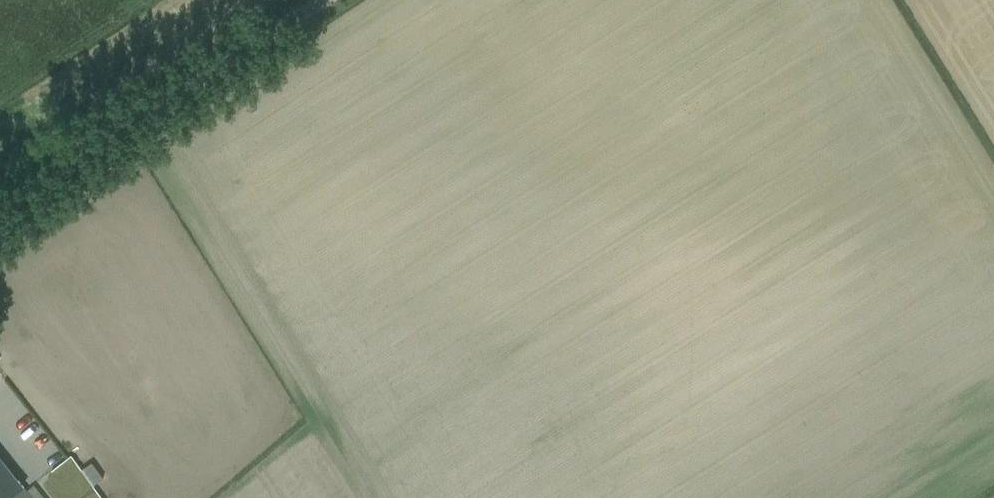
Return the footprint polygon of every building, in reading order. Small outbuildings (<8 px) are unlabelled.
[(0,459),(0,497),(31,497),(23,488),(0,459)] [(79,470),(90,486),(100,479),(89,463),(79,470)]
